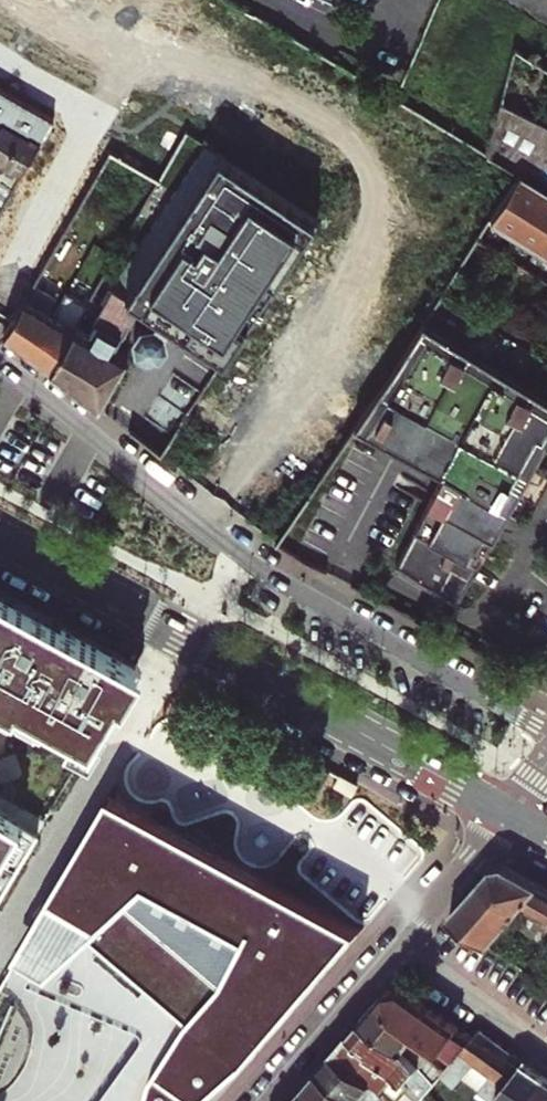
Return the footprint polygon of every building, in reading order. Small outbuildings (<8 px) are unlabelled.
[(4,121),(21,130),(38,140),(49,119),(0,92),(0,127),(4,121)] [(499,103),(486,156),(517,175),(546,193),(546,126),(499,103)] [(21,130),(4,121),(0,127),(0,165),(1,166),(21,130)] [(18,175),(38,140),(21,130),(1,166),(18,175)] [(223,359),(320,215),(241,167),(197,140),(100,299),(92,295),(80,316),(50,370),(97,405),(127,353),(112,345),(120,333),(124,331),(133,313),(142,319),(135,329),(134,333),(136,342),(140,346),(146,350),(151,350),(157,349),(162,344),(166,339),(166,335),(165,325),(167,322),(223,359)] [(517,175),(488,220),(546,255),(546,193),(517,175)] [(475,240),(489,249),(496,237),(482,229),(475,240)] [(25,351),(47,311),(58,292),(59,289),(58,286),(52,282),(38,274),(3,334),(25,351)] [(27,352),(50,370),(80,316),(66,308),(62,313),(56,310),(53,315),(49,312),(47,311),(25,351),(27,352)] [(530,467),(545,440),(546,441),(546,400),(420,324),(353,426),(352,426),(441,474),(396,566),(456,604),(531,468),(530,467)] [(88,756),(136,664),(0,591),(0,712),(88,756)] [(336,773),(330,784),(349,794),(354,783),(336,773)] [(247,1064),(363,929),(117,796),(55,900),(88,920),(93,911),(103,917),(94,931),(109,940),(162,972),(206,998),(196,1015),(183,1008),(135,1100),(207,1100),(247,1064)] [(39,829),(0,805),(0,895),(39,829)] [(507,867),(495,868),(481,883),(519,914),(515,918),(517,925),(544,944),(546,945),(546,889),(507,867)] [(491,945),(515,918),(519,914),(481,883),(452,917),(491,945)] [(55,900),(23,953),(41,964),(32,981),(144,1048),(113,1100),(135,1100),(183,1008),(196,1015),(206,998),(162,972),(155,983),(102,952),(109,940),(94,931),(103,917),(93,911),(88,920),(55,900)] [(446,1050),(462,1029),(405,989),(388,992),(378,1003),(446,1050)] [(453,1063),(457,1058),(446,1050),(378,1003),(362,1021),(406,1053),(434,1084),(440,1077),(441,1076),(424,1063),(434,1050),(444,1058),(453,1063)] [(434,1084),(406,1053),(362,1021),(335,1053),(395,1100),(402,1100),(407,1095),(407,1092),(418,1100),(428,1100),(429,1100),(423,1096),(434,1084)] [(475,1065),(482,1071),(503,1046),(482,1031),(475,1038),(457,1058),(453,1063),(441,1076),(440,1077),(454,1089),(475,1065)] [(491,1100),(494,1100),(525,1062),(503,1046),(482,1071),(492,1078),(480,1092),(491,1100)] [(335,1053),(320,1070),(357,1100),(395,1100),(335,1053)] [(546,1080),(546,1078),(525,1062),(494,1100),(532,1100),(546,1080)] [(320,1070),(299,1094),(307,1100),(357,1100),(320,1070)] [(532,1100),(546,1100),(546,1080),(532,1100)]
